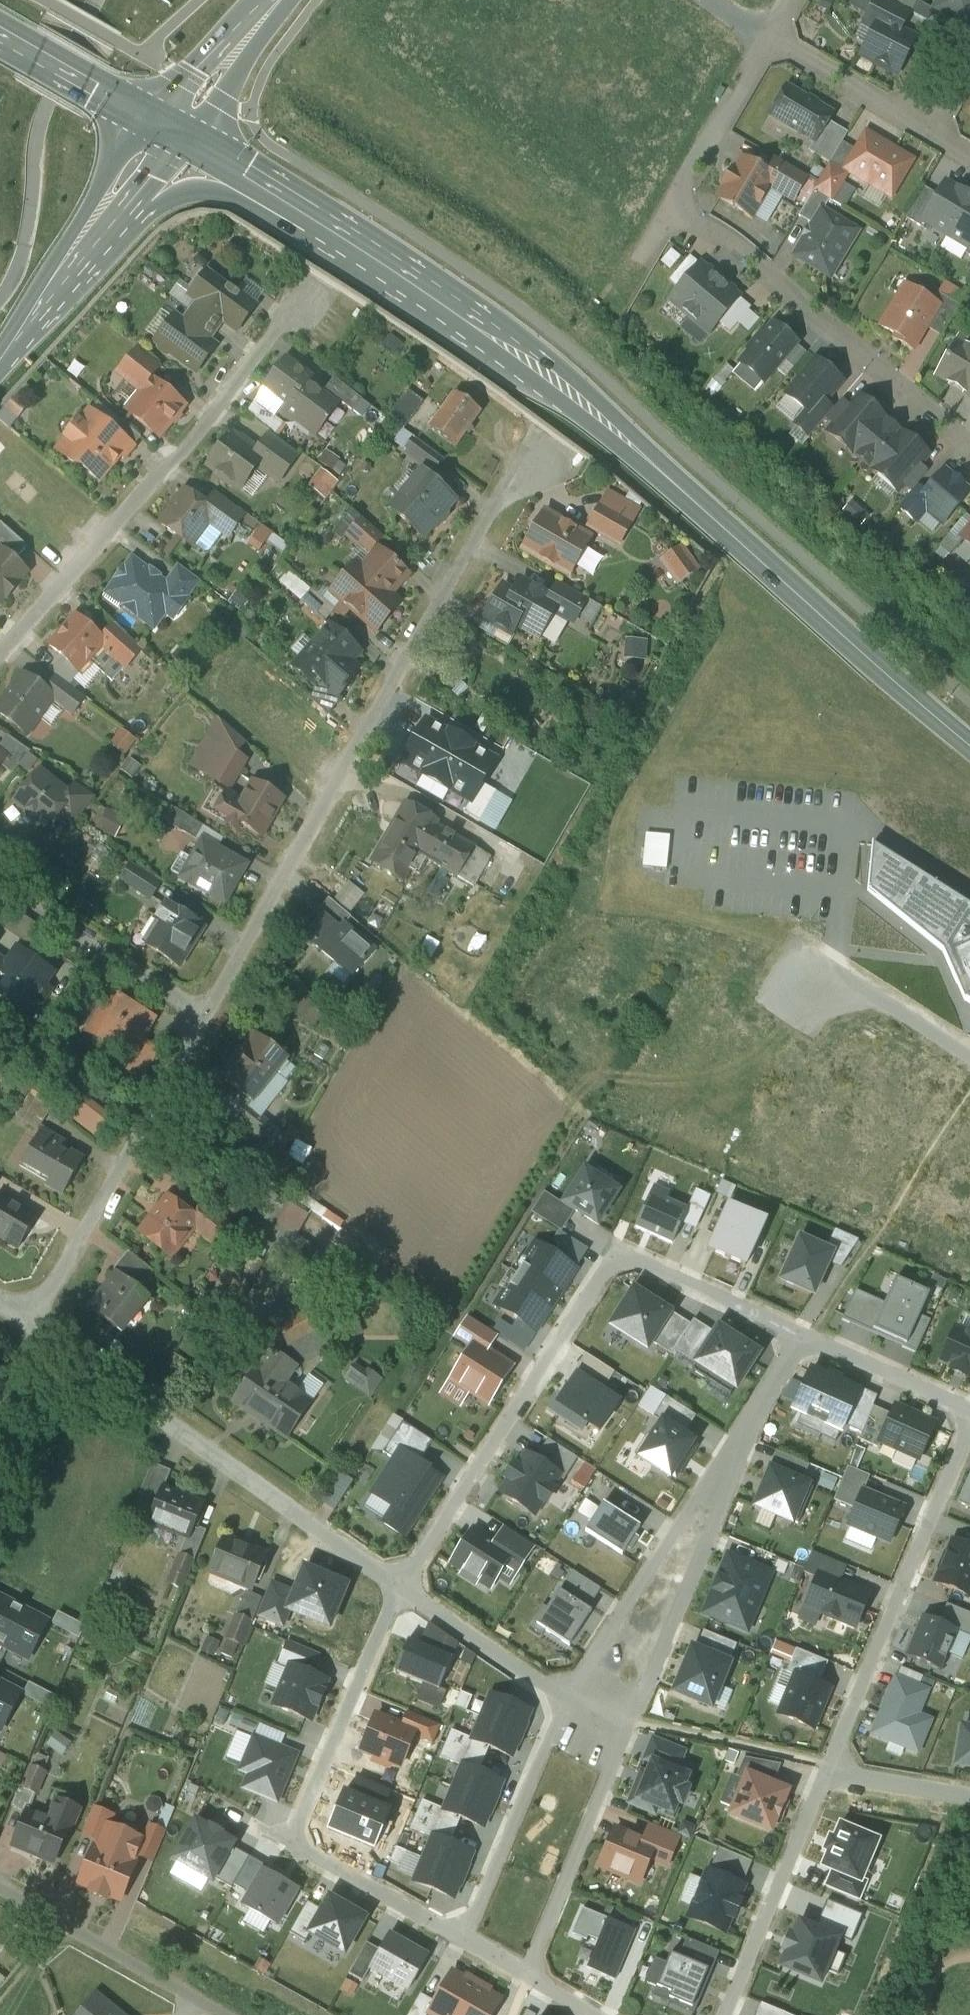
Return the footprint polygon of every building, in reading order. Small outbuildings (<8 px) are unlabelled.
[(885,0),(877,0),(868,16),(879,21),(880,20),(901,31),(910,13),(885,0)] [(933,10),(968,29),(969,25),(969,0),(938,0),(933,10)] [(901,31),(880,20),(879,21),(862,55),(898,74),(916,39),(901,31)] [(832,114),(787,87),(771,115),(815,141),(815,142),(828,121),(832,114)] [(828,121),(815,142),(815,141),(809,151),(830,164),(848,133),(828,121)] [(911,161),(867,135),(847,169),(891,195),(911,161)] [(768,174),(743,159),(735,172),(733,170),(724,185),(726,187),(720,198),(751,217),(769,187),(772,182),(774,178),(768,174)] [(807,177),(777,159),(768,174),(774,178),(772,182),(769,187),(793,201),(807,177)] [(847,174),(830,164),(814,191),(831,201),(847,174)] [(924,221),(928,223),(948,235),(969,199),(969,196),(964,193),(964,194),(946,183),(939,196),(924,221)] [(924,187),(905,218),(924,229),(928,223),(924,221),(939,196),(924,187)] [(814,191),(799,216),(814,225),(822,211),(823,212),(830,200),(831,201),(814,191)] [(948,235),(969,248),(969,199),(948,235)] [(823,212),(822,211),(814,225),(795,256),(830,277),(857,232),(823,212)] [(700,264),(669,300),(690,317),(720,281),(700,264)] [(229,290),(207,273),(191,295),(200,302),(223,320),(238,331),(256,307),(230,287),(229,290)] [(740,298),(720,281),(690,317),(710,334),(740,298)] [(933,302),(906,286),(882,327),(897,336),(895,339),(913,349),(926,327),(939,306),(933,302)] [(939,306),(926,327),(942,337),(960,306),(939,293),(933,302),(939,306)] [(223,320),(200,302),(192,313),(216,330),(223,320)] [(216,330),(192,313),(185,323),(208,341),(216,330)] [(185,323),(175,316),(156,342),(160,345),(161,349),(168,355),(173,354),(197,372),(216,347),(208,341),(185,323)] [(767,333),(765,331),(749,349),(752,351),(741,363),(764,382),(796,343),(774,324),(767,333)] [(956,341),(955,342),(956,343),(937,373),(936,375),(938,376),(950,383),(950,384),(964,393),(964,392),(969,395),(969,349),(956,341)] [(162,366),(140,348),(120,372),(142,390),(151,379),(162,366)] [(311,378),(287,360),(265,389),(277,398),(278,402),(287,408),(283,414),(284,415),(285,414),(308,383),(311,378)] [(842,381),(817,360),(787,395),(806,411),(812,416),(824,402),(842,381)] [(363,400),(334,378),(325,390),(354,412),(363,400)] [(167,392),(151,379),(142,390),(145,392),(129,412),(160,436),(184,406),(174,398),(174,396),(169,392),(167,392)] [(308,383),(285,414),(293,421),(297,420),(317,435),(338,406),(308,383)] [(408,390),(389,417),(404,428),(424,402),(408,390)] [(455,393),(430,429),(456,447),(482,412),(455,393)] [(884,418),(860,397),(850,408),(836,425),(830,432),(864,461),(892,427),(883,419),(884,418)] [(850,408),(841,401),(833,410),(827,418),(836,425),(850,408)] [(833,410),(824,402),(812,416),(806,411),(795,425),(810,437),(827,418),(833,410)] [(284,425),(256,403),(249,412),(277,434),(284,425)] [(113,429),(90,411),(80,424),(79,423),(67,438),(68,439),(58,451),(76,466),(79,464),(100,481),(121,457),(124,459),(134,447),(113,429)] [(142,437),(120,420),(113,429),(134,447),(142,437)] [(927,454),(903,434),(902,435),(892,427),(864,461),(898,490),(904,482),(913,490),(916,486),(927,473),(918,465),(927,454)] [(257,453),(232,434),(209,465),(219,473),(217,476),(229,485),(232,482),(241,489),(258,466),(264,458),(257,453)] [(298,457),(269,436),(257,453),(264,458),(258,466),(280,482),(298,457)] [(443,459),(416,438),(406,451),(433,471),(443,459)] [(348,462),(327,448),(321,459),(341,472),(348,462)] [(340,478),(324,468),(312,484),(328,495),(340,478)] [(926,494),(918,503),(923,507),(943,524),(969,492),(961,485),(962,484),(954,478),(953,478),(945,471),(926,494)] [(428,476),(408,498),(403,494),(391,508),(423,537),(456,500),(428,476)] [(913,490),(899,507),(913,519),(923,507),(918,503),(926,494),(916,486),(913,490)] [(186,491),(162,524),(192,546),(195,542),(198,542),(205,533),(204,530),(210,521),(216,513),(207,506),(186,491)] [(246,514),(217,493),(207,506),(216,513),(210,521),(230,536),(246,514)] [(639,509),(609,493),(602,506),(631,523),(639,509)] [(631,523),(602,506),(589,527),(619,544),(631,523)] [(590,539),(545,513),(524,549),(569,575),(590,539)] [(385,533),(363,514),(350,529),(371,549),(385,533)] [(277,529),(266,520),(252,539),(263,547),(277,529)] [(1,522),(0,524),(0,549),(1,550),(2,550),(15,561),(28,546),(1,522)] [(959,545),(948,536),(939,547),(950,556),(959,545)] [(700,573),(682,548),(662,562),(679,587),(700,573)] [(0,552),(0,602),(6,596),(7,597),(19,584),(18,583),(27,572),(15,561),(2,550),(1,550),(0,552)] [(379,551),(363,570),(356,564),(332,591),(377,632),(383,625),(383,624),(389,617),(387,615),(398,602),(391,595),(408,575),(397,565),(396,566),(379,551)] [(167,584),(133,559),(126,568),(125,567),(116,579),(117,580),(107,593),(155,628),(179,595),(180,594),(167,584)] [(179,569),(167,584),(180,594),(179,595),(186,599),(198,583),(179,569)] [(285,580),(296,593),(307,584),(295,571),(285,580)] [(515,593),(503,586),(485,618),(485,619),(512,634),(516,626),(534,637),(537,636),(540,637),(554,612),(560,602),(551,597),(522,581),(515,593)] [(588,599),(559,583),(551,597),(560,602),(554,612),(574,623),(588,599)] [(335,611),(312,590),(301,601),(326,622),(335,611)] [(102,639),(77,616),(50,645),(79,671),(102,645),(105,642),(102,639)] [(512,634),(485,619),(480,629),(509,646),(515,636),(512,634)] [(142,648),(115,624),(102,639),(105,642),(102,645),(126,667),(142,648)] [(331,626),(294,667),(310,681),(316,676),(323,682),(339,696),(352,681),(350,680),(359,670),(351,663),(360,652),(331,626)] [(631,658),(653,659),(654,639),(631,638),(631,658)] [(24,674),(0,707),(0,713),(27,734),(52,700),(55,697),(46,690),(24,674)] [(86,698),(57,676),(46,690),(55,697),(52,700),(73,716),(86,698)] [(339,696),(323,682),(310,697),(329,714),(342,699),(339,696)] [(424,715),(398,763),(472,805),(499,757),(424,715)] [(247,743),(220,719),(192,767),(212,778),(228,748),(238,754),(247,743)] [(136,740),(121,730),(111,745),(126,755),(136,740)] [(8,735),(0,746),(0,747),(3,750),(0,754),(6,758),(2,765),(13,774),(31,752),(8,735)] [(238,754),(228,748),(212,778),(211,778),(211,779),(229,790),(247,759),(238,754)] [(536,851),(569,790),(516,762),(484,823),(536,851)] [(41,772),(31,784),(25,784),(19,793),(19,798),(17,802),(46,825),(57,812),(63,811),(73,798),(68,795),(41,772)] [(284,800),(253,782),(243,799),(229,791),(216,812),(231,820),(227,826),(235,830),(240,823),(262,837),(284,800)] [(97,797),(77,784),(68,795),(73,798),(63,811),(77,822),(97,797)] [(436,822),(407,804),(373,862),(403,880),(411,867),(435,824),(436,822)] [(204,826),(177,810),(169,823),(196,839),(204,826)] [(125,821),(108,811),(98,829),(115,839),(125,821)] [(491,856),(435,824),(411,867),(419,872),(427,859),(474,886),(491,856)] [(651,867),(675,868),(676,833),(651,833),(651,867)] [(246,865),(204,842),(183,878),(225,902),(246,865)] [(872,845),(867,891),(943,953),(965,1003),(969,1007),(969,906),(872,845)] [(161,884),(131,864),(121,880),(151,899),(152,898),(161,884)] [(352,917),(329,898),(316,913),(323,919),(323,918),(339,931),(343,926),(344,926),(352,917)] [(202,926),(167,904),(166,905),(157,920),(163,924),(149,947),(181,967),(191,950),(189,948),(202,926)] [(344,926),(343,926),(339,931),(323,918),(323,919),(306,938),(352,977),(374,952),(344,926)] [(0,983),(0,993),(21,1008),(46,973),(20,955),(0,983)] [(130,1008),(111,997),(98,1020),(115,1030),(109,1039),(129,1051),(122,1064),(143,1076),(157,1051),(141,1042),(140,1039),(150,1021),(129,1009),(130,1008)] [(256,1035),(222,1077),(254,1102),(287,1060),(256,1035)] [(51,1107),(30,1095),(17,1116),(42,1131),(42,1130),(38,1128),(51,1107)] [(110,1116),(86,1099),(71,1121),(95,1138),(110,1116)] [(290,1139),(248,1106),(239,1118),(280,1151),(290,1139)] [(65,1143),(42,1130),(42,1131),(41,1132),(23,1163),(50,1179),(48,1184),(64,1194),(83,1162),(61,1149),(65,1143)] [(616,1192),(586,1173),(566,1203),(596,1223),(616,1192)] [(690,1202),(653,1186),(635,1229),(671,1245),(690,1202)] [(0,1195),(0,1237),(19,1248),(37,1217),(0,1195)] [(195,1217),(170,1197),(141,1233),(171,1257),(193,1229),(199,1221),(195,1217)] [(233,1226),(205,1203),(195,1217),(199,1221),(193,1229),(217,1247),(233,1226)] [(717,1237),(710,1251),(745,1266),(766,1221),(731,1205),(726,1215),(717,1237)] [(717,1237),(726,1215),(717,1211),(707,1233),(717,1237)] [(837,1244),(842,1233),(835,1230),(825,1250),(832,1253),(828,1264),(840,1270),(852,1251),(837,1244)] [(557,1258),(576,1270),(588,1250),(559,1231),(552,1241),(563,1248),(557,1258)] [(837,1244),(852,1251),(859,1241),(842,1233),(837,1244)] [(800,1239),(781,1281),(813,1295),(828,1264),(832,1253),(825,1250),(800,1239)] [(520,1255),(510,1271),(556,1301),(576,1270),(557,1258),(535,1243),(525,1259),(520,1255)] [(153,1272),(128,1252),(119,1263),(122,1266),(117,1272),(139,1290),(153,1272)] [(505,1291),(495,1306),(517,1320),(536,1332),(556,1301),(510,1271),(499,1287),(505,1291)] [(117,1272),(89,1307),(122,1333),(150,1299),(139,1290),(117,1272)] [(903,1344),(906,1345),(920,1316),(929,1294),(896,1279),(885,1304),(873,1330),(903,1344)] [(682,1311),(640,1286),(614,1326),(656,1353),(660,1347),(675,1355),(693,1323),(680,1315),(682,1311)] [(902,1348),(903,1344),(873,1330),(885,1304),(855,1291),(851,1300),(859,1303),(849,1324),(902,1348)] [(332,1299),(278,1327),(293,1356),(336,1335),(331,1326),(343,1321),(332,1299)] [(859,1303),(851,1300),(842,1321),(849,1324),(859,1303)] [(930,1321),(920,1316),(906,1345),(903,1344),(902,1348),(915,1354),(930,1321)] [(474,1344),(487,1352),(498,1336),(493,1333),(467,1317),(459,1330),(455,1336),(472,1347),(474,1344)] [(537,1333),(536,1332),(517,1320),(511,1329),(512,1330),(505,1341),(524,1353),(537,1333)] [(717,1332),(699,1320),(679,1352),(699,1364),(698,1366),(744,1392),(770,1351),(723,1323),(717,1332)] [(505,1341),(512,1330),(511,1329),(500,1322),(493,1333),(498,1336),(505,1341)] [(956,1329),(941,1362),(953,1367),(951,1370),(967,1377),(969,1374),(969,1375),(969,1336),(958,1330),(956,1329)] [(472,1347),(451,1380),(489,1404),(512,1368),(487,1352),(474,1344),(472,1347)] [(271,1350),(235,1401),(287,1436),(322,1385),(271,1350)] [(619,1369),(589,1350),(549,1413),(586,1436),(592,1425),(610,1436),(632,1401),(609,1386),(619,1369)] [(345,1364),(335,1357),(331,1364),(340,1371),(345,1364)] [(374,1395),(388,1381),(366,1361),(353,1376),(374,1395)] [(861,1392),(812,1371),(792,1411),(828,1425),(822,1437),(838,1442),(861,1392)] [(881,1441),(892,1416),(873,1407),(858,1441),(878,1449),(882,1442),(881,1441)] [(892,1416),(881,1441),(882,1442),(899,1449),(917,1457),(919,1458),(933,1425),(895,1409),(892,1416)] [(695,1441),(662,1420),(638,1458),(671,1478),(695,1441)] [(420,1462),(433,1442),(403,1423),(383,1453),(394,1460),(401,1450),(420,1462)] [(529,1449),(501,1494),(541,1519),(580,1458),(553,1441),(543,1456),(529,1449)] [(917,1457),(899,1449),(892,1462),(911,1471),(917,1457)] [(384,1525),(404,1537),(438,1483),(421,1472),(425,1465),(420,1462),(401,1450),(394,1460),(372,1495),(394,1509),(384,1525)] [(771,1470),(802,1483),(809,1465),(776,1452),(769,1470),(771,1471),(771,1470)] [(153,1463),(140,1493),(158,1500),(163,1488),(164,1489),(171,1471),(153,1463)] [(771,1471),(755,1507),(792,1522),(800,1504),(806,1506),(813,1488),(802,1483),(771,1470),(771,1471)] [(818,1486),(832,1492),(837,1480),(823,1474),(818,1486)] [(957,1503),(969,1509),(969,1474),(957,1503)] [(164,1489),(163,1488),(158,1500),(149,1523),(160,1528),(161,1526),(187,1537),(190,1538),(195,1526),(203,1505),(164,1489)] [(907,1507),(862,1488),(845,1528),(890,1547),(907,1507)] [(640,1528),(603,1504),(584,1532),(622,1556),(640,1528)] [(195,1526),(190,1538),(187,1537),(180,1554),(194,1559),(194,1560),(195,1560),(207,1531),(195,1526)] [(475,1528),(453,1566),(496,1594),(501,1586),(510,1592),(539,1548),(506,1528),(498,1541),(475,1528)] [(266,1554),(225,1537),(211,1573),(230,1581),(231,1580),(252,1588),(266,1554)] [(954,1541),(936,1583),(969,1597),(969,1548),(954,1541)] [(804,1573),(817,1579),(819,1575),(826,1559),(827,1558),(812,1552),(804,1573)] [(194,1559),(180,1554),(168,1583),(182,1589),(194,1560),(194,1559)] [(771,1574),(728,1557),(705,1613),(747,1631),(771,1574)] [(819,1575),(840,1583),(846,1567),(826,1559),(819,1575)] [(588,1610),(601,1589),(572,1571),(559,1591),(588,1610)] [(307,1573),(301,1585),(305,1586),(301,1597),(273,1588),(261,1617),(283,1626),(289,1612),(332,1628),(347,1588),(307,1573)] [(840,1583),(819,1575),(817,1579),(806,1606),(821,1612),(855,1626),(868,1595),(840,1583)] [(263,1598),(246,1591),(237,1614),(252,1620),(252,1621),(253,1621),(263,1598)] [(559,1591),(537,1626),(571,1647),(593,1613),(588,1610),(559,1591)] [(0,1614),(0,1644),(8,1649),(27,1612),(7,1601),(0,1614)] [(939,1623),(957,1630),(957,1632),(969,1637),(969,1614),(947,1604),(939,1623)] [(815,1626),(821,1612),(806,1606),(804,1605),(798,1619),(815,1626)] [(48,1623),(27,1612),(8,1649),(29,1659),(48,1623)] [(252,1620),(237,1614),(227,1639),(242,1645),(252,1621),(252,1620)] [(957,1632),(957,1630),(939,1623),(922,1616),(905,1656),(940,1671),(957,1632)] [(696,1650),(730,1664),(737,1645),(703,1631),(696,1650)] [(452,1657),(405,1640),(392,1673),(440,1690),(452,1657)] [(273,1695),(269,1706),(313,1723),(328,1683),(311,1676),(319,1655),(289,1643),(281,1664),(275,1662),(264,1692),(273,1695)] [(692,1649),(674,1692),(711,1708),(730,1664),(696,1650),(692,1649)] [(796,1675),(819,1685),(828,1662),(796,1649),(787,1673),(795,1677),(796,1675)] [(795,1677),(787,1673),(782,1671),(769,1703),(782,1708),(795,1677)] [(782,1708),(780,1715),(813,1729),(829,1689),(819,1685),(796,1675),(795,1677),(782,1708)] [(927,1692),(896,1679),(873,1734),(917,1752),(928,1726),(915,1720),(927,1692)] [(0,1683),(0,1730),(2,1731),(21,1694),(0,1683)] [(524,1714),(485,1699),(469,1744),(508,1759),(524,1714)] [(418,1730),(373,1714),(357,1756),(403,1772),(418,1730)] [(962,1727),(956,1765),(969,1767),(969,1729),(962,1727)] [(60,1732),(51,1747),(68,1756),(76,1741),(60,1732)] [(296,1755),(255,1738),(247,1758),(255,1762),(244,1787),(276,1801),(296,1755)] [(488,1759),(447,1742),(440,1757),(463,1767),(481,1774),(488,1759)] [(649,1770),(633,1811),(674,1827),(694,1773),(682,1769),(687,1756),(652,1742),(642,1767),(649,1770)] [(760,1761),(744,1758),(736,1777),(746,1781),(748,1776),(753,1778),(760,1761)] [(47,1773),(31,1766),(22,1787),(38,1794),(47,1773)] [(463,1767),(454,1789),(492,1805),(501,1783),(481,1774),(463,1767)] [(753,1778),(748,1776),(746,1781),(731,1815),(770,1831),(786,1792),(753,1778)] [(454,1789),(445,1811),(462,1818),(483,1827),(492,1805),(454,1789)] [(393,1810),(343,1790),(326,1833),(375,1853),(393,1810)] [(422,1802),(412,1825),(452,1842),(462,1818),(445,1811),(422,1802)] [(48,1820),(27,1812),(14,1845),(38,1855),(37,1856),(54,1863),(68,1829),(71,1831),(78,1812),(56,1803),(48,1820)] [(109,1813),(95,1808),(83,1836),(97,1841),(106,1819),(109,1813)] [(94,1848),(134,1864),(138,1855),(146,1835),(106,1819),(97,1841),(94,1848)] [(230,1842),(186,1819),(164,1860),(207,1884),(230,1842)] [(146,1835),(138,1855),(152,1861),(164,1831),(150,1826),(146,1835)] [(617,1836),(602,1872),(637,1886),(647,1861),(668,1869),(680,1839),(651,1827),(643,1847),(617,1836)] [(877,1846),(840,1830),(834,1843),(830,1842),(823,1858),(827,1860),(821,1874),(858,1890),(877,1846)] [(433,1837),(424,1860),(463,1876),(472,1853),(433,1837)] [(134,1864),(94,1848),(80,1883),(121,1899),(135,1865),(134,1864)] [(752,1862),(719,1848),(709,1872),(742,1886),(752,1862)] [(251,1857),(235,1885),(248,1892),(264,1865),(251,1857)] [(424,1860),(415,1882),(453,1898),(463,1876),(424,1860)] [(283,1932),(308,1890),(264,1865),(248,1892),(239,1907),(283,1932)] [(709,1872),(708,1872),(689,1918),(724,1933),(730,1917),(734,1918),(735,1916),(731,1915),(736,1904),(739,1906),(740,1903),(737,1902),(743,1886),(742,1886),(709,1872)] [(361,1915),(319,1893),(298,1933),(340,1955),(361,1915)] [(635,1930),(600,1916),(580,1964),(616,1978),(635,1930)] [(841,1936),(796,1920),(777,1972),(821,1988),(841,1936)] [(409,1992),(430,1954),(389,1931),(368,1970),(409,1992)] [(650,2002),(685,2014),(699,2014),(722,1953),(675,1936),(665,1964),(654,1960),(645,1984),(655,1988),(650,2002)] [(504,1998),(492,1991),(494,1988),(466,1972),(463,1976),(451,1970),(426,2014),(494,2014),(504,1998)] [(95,1996),(80,2014),(119,2014),(95,1996)]
